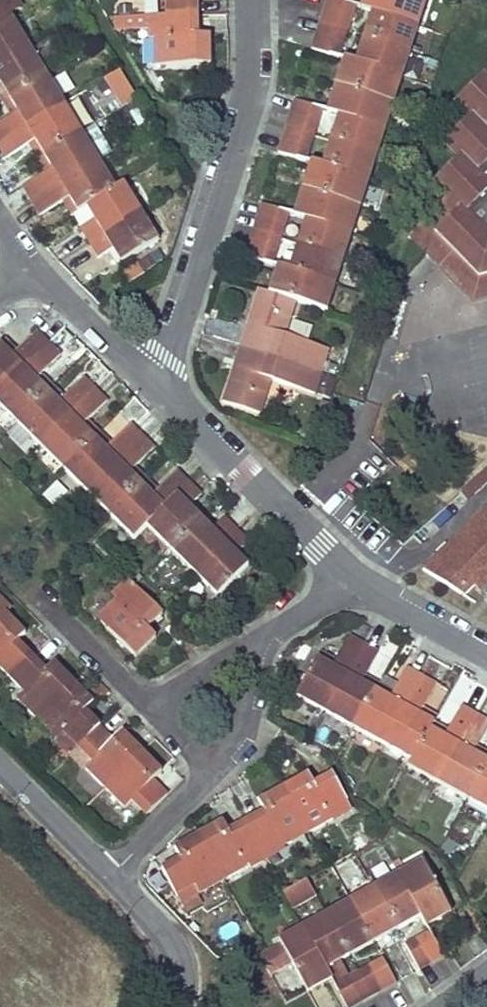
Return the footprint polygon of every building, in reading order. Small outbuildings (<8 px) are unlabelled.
[(170,1),(165,1),(166,16),(197,15),(197,1),(184,1),(184,0),(170,0),(170,1)] [(324,10),(351,19),(355,5),(339,0),(327,0),(324,10)] [(376,13),(379,6),(374,5),(376,0),(363,0),(363,1),(361,7),(361,8),(372,11),(376,13)] [(376,13),(418,26),(426,0),(376,0),(374,5),(379,6),(376,13)] [(9,21),(0,6),(0,27),(9,21)] [(324,10),(320,23),(347,32),(351,19),(324,10)] [(367,27),(364,37),(410,52),(418,26),(376,13),(374,19),(370,18),(367,27)] [(197,15),(166,16),(123,17),(123,31),(149,30),(149,38),(155,38),(156,65),(210,64),(210,53),(209,36),(197,36),(184,36),(184,30),(197,30),(197,15)] [(123,17),(115,17),(115,30),(123,31),(123,17)] [(30,47),(13,19),(9,21),(0,27),(0,66),(30,47)] [(320,23),(315,36),(343,45),(347,32),(320,23)] [(343,45),(315,36),(311,49),(338,58),(343,45)] [(410,52),(364,37),(360,50),(358,56),(362,58),(360,64),(401,78),(410,52)] [(1,84),(10,98),(47,76),(30,47),(0,66),(0,85),(1,84)] [(339,76),(336,85),(347,89),(354,69),(358,71),(360,64),(356,63),(344,59),(344,60),(339,76)] [(354,69),(347,89),(393,104),(401,78),(360,64),(358,71),(354,69)] [(119,70),(108,76),(126,105),(136,99),(119,70)] [(12,116),(0,123),(0,143),(64,104),(47,76),(10,98),(18,113),(12,116)] [(483,76),(457,102),(471,117),(468,120),(446,142),(460,157),(457,160),(435,182),(449,197),(446,201),(411,235),(430,253),(442,241),(479,278),(486,276),(486,80),(483,76)] [(103,114),(118,108),(105,79),(90,86),(103,114)] [(4,102),(10,98),(1,84),(0,85),(0,95),(4,102)] [(339,115),(343,117),(345,110),(341,109),(347,89),(336,85),(332,99),(328,111),(327,111),(339,115)] [(345,110),(343,117),(384,130),(393,104),(347,89),(341,109),(345,110)] [(4,102),(12,116),(18,113),(10,98),(4,102)] [(295,100),(290,114),(318,122),(322,109),(295,100)] [(453,106),(468,120),(471,117),(457,102),(453,106)] [(5,159),(30,144),(35,141),(44,155),(81,132),(64,104),(0,143),(0,150),(5,159)] [(290,114),(286,127),(313,136),(318,122),(290,114)] [(341,123),(337,122),(334,132),(331,141),(335,142),(376,156),(384,130),(343,117),(341,123)] [(286,127),(282,140),(309,149),(313,136),(286,127)] [(22,187),(31,201),(98,161),(81,132),(44,155),(52,169),(47,173),(22,187)] [(282,140),(278,153),(305,162),(309,149),(282,140)] [(30,144),(38,158),(44,155),(35,141),(30,144)] [(325,156),(322,166),(327,168),(368,182),(376,156),(335,142),(333,149),(329,147),(325,156)] [(442,146),(457,160),(460,157),(446,142),(442,146)] [(38,158),(47,173),(52,169),(44,155),(38,158)] [(31,201),(39,215),(64,201),(69,197),(78,211),(86,206),(91,203),(115,189),(98,161),(31,201)] [(305,180),(303,189),(314,193),(320,173),(325,174),(327,168),(322,166),(311,163),(311,164),(309,169),(305,180)] [(320,173),(314,193),(360,208),(368,182),(327,168),(325,174),(320,173)] [(431,186),(446,201),(449,197),(435,182),(431,186)] [(80,228),(89,243),(141,212),(124,184),(115,189),(91,203),(99,216),(94,219),(80,228)] [(306,219),(310,220),(312,214),(308,212),(314,193),(303,189),(299,200),(296,209),(295,214),(294,215),(306,219)] [(360,208),(314,193),(308,212),(312,214),(310,220),(351,234),(360,208)] [(64,201),(72,215),(78,211),(69,197),(64,201)] [(86,206),(94,219),(99,216),(91,203),(86,206)] [(261,204),(257,217),(284,226),(288,212),(261,204)] [(89,243),(98,258),(112,249),(117,246),(126,260),(158,241),(141,212),(89,243)] [(257,217),(253,231),(280,239),(284,226),(257,217)] [(351,234),(310,220),(308,227),(304,225),(301,232),(297,244),(301,246),(343,260),(351,234)] [(253,231),(249,243),(276,252),(280,239),(253,231)] [(430,253),(411,235),(408,238),(426,257),(430,253)] [(426,257),(473,303),(486,300),(486,276),(479,278),(442,241),(430,253),(426,257)] [(249,243),(244,257),(272,265),(276,252),(249,243)] [(112,249),(121,263),(126,260),(117,246),(112,249)] [(343,260),(301,246),(299,252),(295,251),(293,257),(289,270),(293,271),(335,285),(343,260)] [(280,297),(287,277),(291,278),(293,271),(289,270),(278,266),(277,267),(276,273),(271,286),(269,293),(280,297)] [(287,277),(280,297),(296,302),(326,312),(335,285),(293,271),(291,278),(287,277)] [(269,293),(258,289),(249,318),(247,325),(254,327),(252,334),(245,331),(240,346),(322,372),(329,349),(285,335),(296,302),(280,297),(269,293)] [(247,325),(245,331),(252,334),(254,327),(247,325)] [(49,344),(37,332),(17,352),(12,357),(0,345),(0,392),(49,344)] [(5,340),(0,345),(12,357),(17,352),(5,340)] [(17,422),(47,392),(36,380),(40,375),(60,355),(49,344),(0,392),(0,406),(17,422)] [(233,367),(222,403),(260,415),(271,380),(315,394),(322,372),(240,346),(235,360),(243,363),(241,369),(233,367)] [(243,363),(235,360),(233,367),(241,369),(243,363)] [(322,372),(315,394),(332,400),(333,395),(339,377),(322,372)] [(36,380),(47,392),(52,387),(40,375),(36,380)] [(47,392),(17,422),(40,446),(95,390),(84,378),(64,399),(59,403),(47,392)] [(47,392),(59,403),(64,399),(52,387),(47,392)] [(40,446),(64,469),(94,438),(83,427),(87,422),(107,402),(95,390),(40,446)] [(320,401),(317,413),(327,416),(331,404),(320,401)] [(83,427),(94,438),(99,434),(87,422),(83,427)] [(64,469),(87,492),(142,436),(131,425),(111,445),(106,450),(94,438),(64,469)] [(94,438),(106,450),(111,445),(99,434),(94,438)] [(87,492),(110,515),(141,484),(129,473),(134,468),(154,448),(142,436),(87,492)] [(129,473),(141,484),(146,480),(134,468),(129,473)] [(467,501),(486,483),(486,470),(486,469),(459,493),(467,501)] [(141,484),(110,515),(134,539),(146,526),(189,483),(177,471),(157,491),(152,496),(141,484)] [(141,484),(152,496),(157,491),(146,480),(141,484)] [(146,526),(170,549),(197,523),(185,512),(190,507),(202,495),(189,483),(146,526)] [(190,507),(185,512),(197,523),(201,518),(190,507)] [(463,597),(474,587),(486,574),(486,507),(422,570),(463,597)] [(170,549),(194,572),(237,529),(224,517),(212,529),(208,534),(197,523),(170,549)] [(197,523),(208,534),(212,529),(201,518),(197,523)] [(194,572),(218,596),(244,570),(232,558),(237,554),(249,542),(237,529),(194,572)] [(237,554),(232,558),(244,570),(248,565),(237,554)] [(481,594),(486,598),(486,574),(474,587),(481,594)] [(163,614),(128,579),(112,595),(116,600),(96,619),(136,658),(156,638),(147,629),(138,620),(143,616),(152,625),(163,614)] [(9,679),(31,657),(21,647),(12,655),(8,651),(17,643),(26,633),(17,625),(6,614),(10,609),(0,599),(0,669),(9,679)] [(138,620),(147,629),(152,625),(143,616),(138,620)] [(317,659),(296,696),(325,713),(363,644),(349,636),(335,661),(332,667),(317,659)] [(8,651),(12,655),(21,647),(17,643),(8,651)] [(363,644),(325,713),(354,729),(375,691),(361,683),(364,677),(378,652),(363,644)] [(317,659),(332,667),(335,661),(320,653),(317,659)] [(31,657),(9,679),(20,689),(23,686),(28,690),(24,693),(17,701),(36,720),(74,682),(55,663),(46,672),(37,680),(33,676),(41,668),(31,657)] [(37,680),(46,672),(41,668),(33,676),(37,680)] [(375,691),(354,729),(383,745),(421,676),(407,668),(393,693),(390,699),(375,691)] [(81,675),(88,682),(93,677),(86,670),(81,675)] [(421,676),(383,745),(412,761),(430,729),(433,723),(434,723),(419,715),(422,709),(436,684),(421,676)] [(109,692),(93,677),(88,682),(92,686),(88,689),(98,698),(101,694),(104,698),(106,696),(109,692)] [(364,677),(361,683),(375,691),(379,685),(364,677)] [(74,682),(36,720),(56,740),(63,733),(78,748),(99,726),(89,715),(80,724),(76,720),(85,711),(94,702),(74,682)] [(375,691),(390,699),(393,693),(379,685),(375,691)] [(412,761),(409,767),(438,783),(476,715),(461,707),(448,732),(445,737),(430,729),(412,761)] [(422,709),(419,715),(434,723),(437,717),(422,709)] [(76,720),(80,724),(89,715),(85,711),(76,720)] [(438,783),(467,799),(486,763),(486,761),(473,753),(477,748),(486,729),(486,721),(476,715),(438,783)] [(433,723),(430,729),(445,737),(448,732),(433,723)] [(99,726),(78,748),(88,758),(92,755),(96,759),(85,769),(105,789),(143,751),(123,731),(114,740),(105,749),(101,745),(110,736),(106,733),(99,726)] [(56,740),(71,755),(78,748),(63,733),(56,740)] [(101,745),(105,749),(114,740),(110,736),(101,745)] [(78,748),(71,755),(85,769),(96,759),(92,755),(88,758),(78,748)] [(473,753),(486,761),(486,753),(477,748),(473,753)] [(143,751),(105,789),(124,809),(131,802),(145,816),(167,795),(157,784),(148,793),(144,789),(153,780),(162,771),(143,751)] [(467,799),(486,810),(486,763),(467,799)] [(283,787),(308,833),(332,820),(328,812),(346,801),(331,774),(318,782),(324,792),(319,795),(313,785),(307,774),(301,777),(283,787)] [(144,789),(148,793),(157,784),(153,780),(144,789)] [(313,785),(319,795),(324,792),(318,782),(313,785)] [(246,822),(261,849),(274,841),(271,837),(277,834),(284,847),(308,833),(283,787),(272,793),(258,801),(264,812),(270,822),(265,825),(259,814),(246,822)] [(328,812),(332,820),(351,810),(346,801),(328,812)] [(259,814),(265,825),(270,822),(264,812),(259,814)] [(198,834),(224,880),(248,867),(243,859),(261,849),(246,822),(233,829),(240,839),(234,842),(228,831),(222,821),(198,834)] [(228,831),(234,842),(240,839),(233,829),(228,831)] [(161,869),(181,904),(196,896),(224,880),(198,834),(187,841),(174,848),(180,859),(186,869),(181,872),(174,861),(161,869)] [(261,849),(266,857),(284,847),(277,834),(271,837),(274,841),(261,849)] [(243,859),(248,867),(266,857),(261,849),(243,859)] [(174,861),(181,872),(186,869),(180,859),(174,861)] [(392,864),(397,874),(404,871),(398,860),(392,864)] [(419,912),(421,916),(445,903),(422,861),(404,871),(397,874),(419,912)] [(374,887),(397,929),(409,923),(415,920),(413,916),(419,912),(397,874),(374,887)] [(307,879),(283,892),(292,908),(316,895),(307,879)] [(350,900),(371,939),(377,935),(379,939),(389,934),(397,929),(374,887),(350,900)] [(200,904),(196,896),(181,904),(185,913),(200,904)] [(326,914),(347,952),(353,949),(355,952),(364,947),(373,943),(371,939),(350,900),(326,914)] [(421,916),(427,927),(438,920),(451,913),(445,903),(421,916)] [(326,914),(302,927),(323,965),(329,961),(332,966),(340,961),(349,956),(347,952),(326,914)] [(302,927),(278,940),(281,946),(260,958),(269,976),(291,964),(301,982),(310,977),(320,972),(318,968),(323,965),(302,927)] [(418,938),(432,963),(444,957),(441,952),(430,932),(418,938)] [(406,945),(419,970),(432,963),(418,938),(406,945)] [(370,965),(384,990),(396,983),(382,958),(370,965)] [(310,977),(301,982),(307,993),(325,982),(331,980),(331,979),(326,969),(323,965),(318,968),(320,972),(310,977)] [(358,971),(372,996),(384,990),(370,965),(358,971)] [(346,978),(360,1003),(372,996),(358,971),(346,978)] [(346,1006),(353,1006),(360,1003),(346,978),(334,985),(346,1006)]
